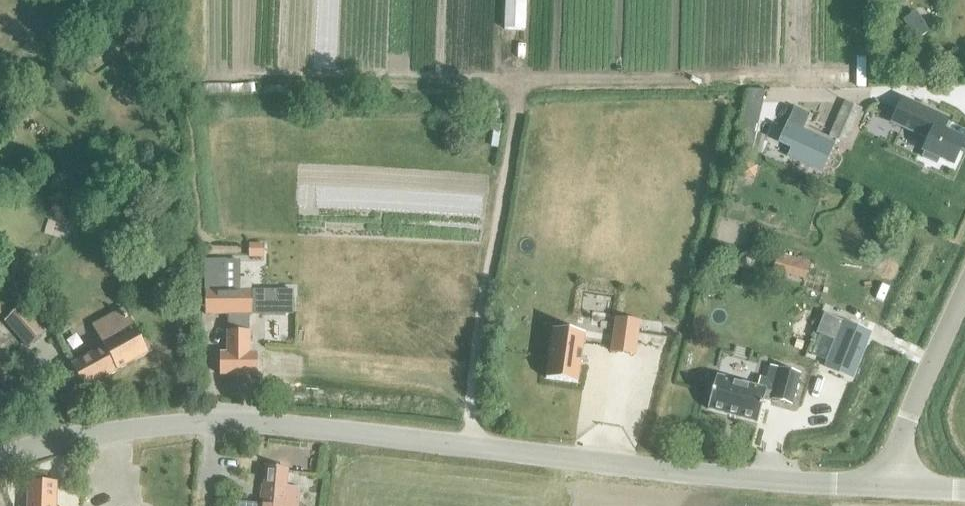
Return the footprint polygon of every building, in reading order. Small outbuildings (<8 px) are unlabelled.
[(504,30),(524,31),(526,0),(505,0),(504,30)] [(914,14),(902,21),(914,40),(926,33),(914,14)] [(902,100),(892,123),(921,137),(922,134),(929,138),(923,151),(953,165),(963,141),(942,132),(947,120),(902,100)] [(828,136),(846,144),(861,110),(844,102),(828,136)] [(794,109),(779,142),(793,148),(788,159),(818,173),(832,144),(801,130),(808,115),(794,109)] [(739,122),(734,142),(749,149),(753,134),(755,125),(740,122),(739,122)] [(763,147),(760,154),(770,159),(773,152),(763,147)] [(742,167),(739,179),(751,182),(754,169),(742,167)] [(263,246),(249,246),(249,253),(249,260),(263,259),(263,253),(263,246)] [(778,256),(774,272),(805,281),(810,264),(778,256)] [(225,261),(205,261),(205,315),(227,315),(249,315),(271,315),(292,315),(292,291),(270,291),(240,291),(225,291),(225,261)] [(181,274),(171,277),(175,291),(186,288),(181,274)] [(4,322),(28,348),(45,332),(22,306),(4,322)] [(104,348),(71,366),(84,389),(148,354),(123,309),(92,326),(104,348)] [(227,354),(219,354),(219,376),(257,376),(256,354),(249,354),(249,332),(249,315),(227,315),(227,332),(227,354)] [(825,316),(818,333),(819,333),(836,340),(827,362),(825,368),(851,379),(869,334),(825,316)] [(616,318),(611,351),(635,354),(639,322),(616,318)] [(553,329),(546,377),(577,382),(584,334),(553,329)] [(716,376),(706,410),(754,423),(761,397),(770,399),(769,400),(789,405),(798,376),(778,370),(774,382),(760,379),(757,388),(716,376)] [(299,490),(285,488),(286,470),(267,468),(263,505),(297,505),(299,490)] [(28,505),(56,505),(57,484),(29,483),(28,505)]
